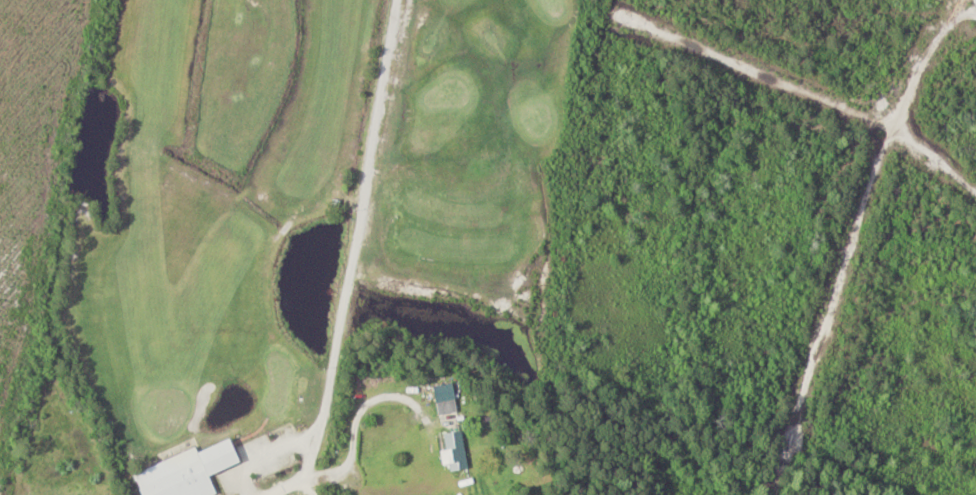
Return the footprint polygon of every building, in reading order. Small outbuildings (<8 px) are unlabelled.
[(440,415),(459,413),(456,384),(437,386),(440,415)] [(448,473),(470,470),(464,431),(446,434),(448,450),(445,451),(448,473)]
